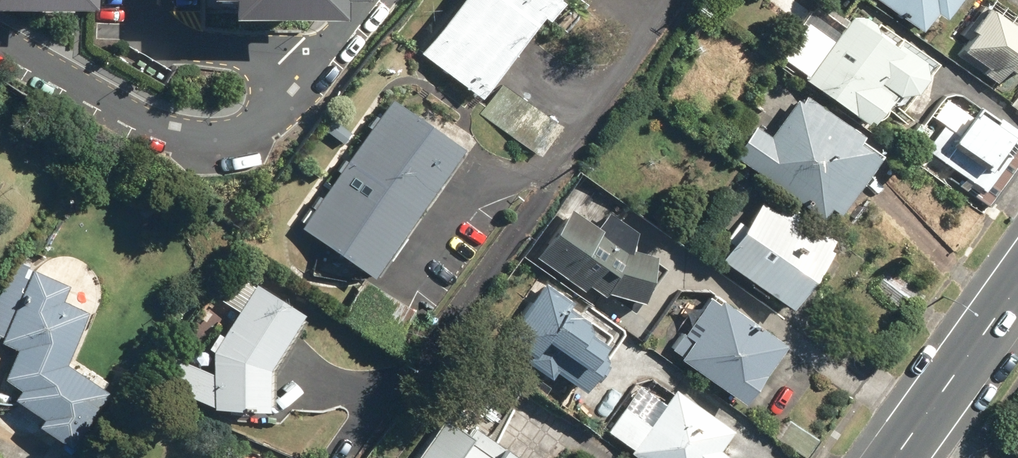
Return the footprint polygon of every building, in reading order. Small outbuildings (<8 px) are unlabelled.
[(476,96),(548,0),(456,0),(417,52),(476,96)] [(917,30),(929,12),(938,18),(950,0),(873,0),(917,30)] [(801,81),(867,127),(890,94),(909,91),(920,75),(915,57),(893,42),(890,46),(848,16),(844,21),(816,1),(798,25),(812,35),(790,66),(804,76),(801,81)] [(989,83),(1000,67),(1015,77),(1017,72),(1017,32),(979,5),(956,37),(963,42),(953,58),(989,83)] [(1017,116),(1017,89),(1005,105),(1017,116)] [(911,156),(958,193),(1003,129),(956,94),(944,111),(932,100),(919,118),(929,128),(911,156)] [(824,205),(835,212),(876,152),(857,140),(860,134),(803,96),(799,102),(794,98),(768,135),(750,123),(728,156),(816,216),(824,205)] [(299,227),(369,275),(458,145),(388,97),(299,227)] [(717,260),(785,306),(825,248),(823,246),(828,239),(762,194),(717,260)] [(636,300),(649,254),(622,247),(633,231),(607,213),(595,229),(567,210),(534,257),(581,290),(585,285),(599,294),(601,291),(636,300)] [(33,422),(66,444),(103,388),(62,362),(83,309),(60,299),(66,284),(30,268),(20,292),(5,284),(0,291),(0,335),(2,336),(0,340),(0,341),(13,347),(0,376),(0,379),(15,388),(11,397),(38,415),(33,422)] [(553,369),(580,389),(601,359),(598,347),(595,344),(598,340),(582,329),(580,318),(564,306),(569,300),(542,281),(497,344),(546,378),(553,369)] [(263,407),(264,366),(300,311),(256,283),(210,350),(209,372),(175,358),(161,384),(208,403),(208,406),(263,407)] [(676,359),(738,402),(779,343),(717,300),(715,304),(706,298),(669,350),(678,356),(676,359)] [(635,457),(724,457),(725,456),(713,447),(727,428),(672,389),(645,425),(621,407),(604,431),(628,449),(626,452),(635,457)] [(472,429),(467,436),(444,419),(416,457),(513,457),(472,429)]
